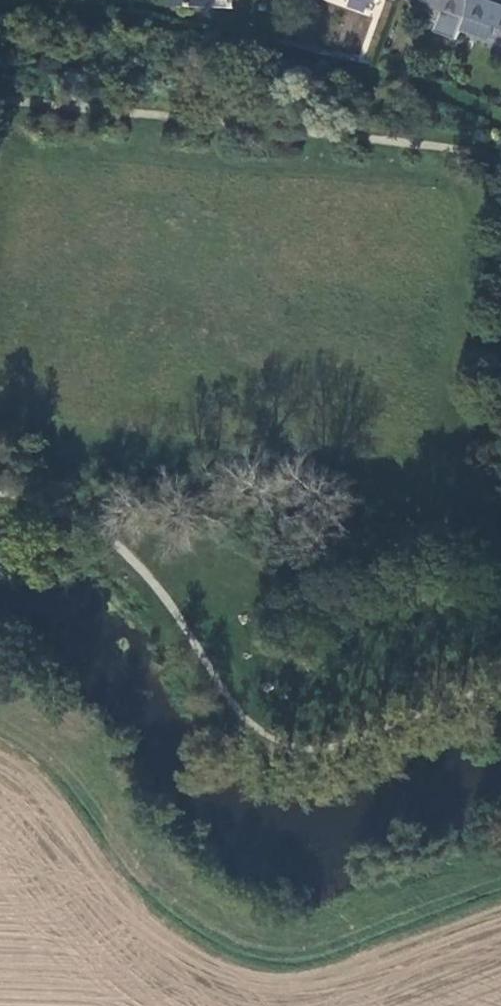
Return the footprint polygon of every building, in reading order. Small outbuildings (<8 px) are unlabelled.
[(461,17),(462,14),(467,0),(415,0),(461,17)] [(462,14),(461,17),(456,31),(485,41),(490,39),(495,26),(500,28),(500,0),(467,0),(462,14)]
